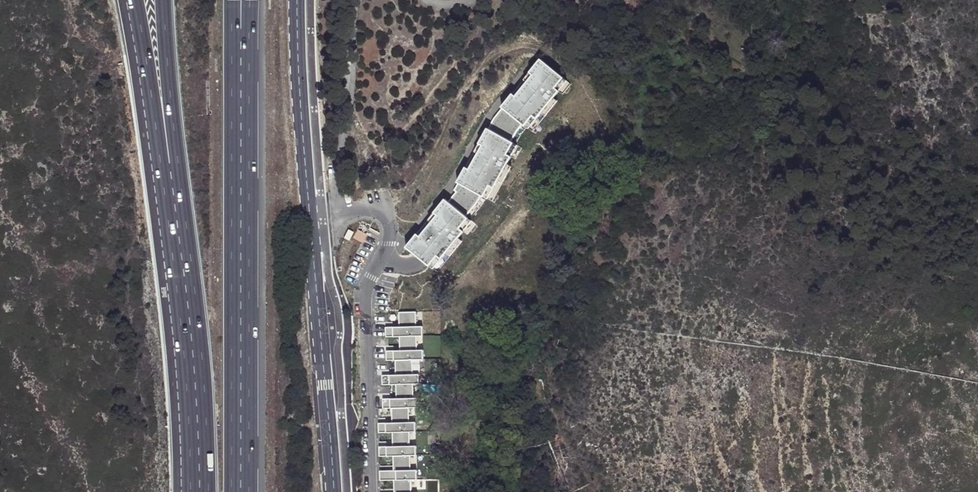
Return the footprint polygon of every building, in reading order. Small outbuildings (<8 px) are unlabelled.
[(564,78),(540,59),(529,72),(535,77),(530,84),(524,79),(501,107),(502,108),(496,116),(501,120),(498,125),(492,121),(488,128),(487,128),(478,143),(485,147),(481,154),(474,150),(456,182),(458,183),(454,190),(456,192),(459,194),(457,197),(454,195),(448,202),(445,199),(434,212),(440,217),(435,224),(429,219),(406,247),(429,266),(449,242),(453,245),(464,231),(460,228),(469,218),(466,216),(479,205),(481,196),(484,197),(494,178),(502,183),(508,173),(504,171),(508,164),(512,157),(507,154),(514,143),(511,142),(523,125),(525,126),(545,102),(548,105),(559,91),(555,88),(564,78)] [(530,84),(535,77),(529,72),(524,79),(530,84)] [(555,88),(559,91),(563,94),(571,84),(564,78),(555,88)] [(548,105),(545,102),(525,126),(532,132),(552,108),(548,105)] [(493,119),(492,121),(498,125),(501,120),(496,116),(493,119)] [(474,150),(481,154),(485,147),(478,143),(474,150)] [(522,148),(514,143),(507,154),(512,157),(516,159),(522,148)] [(492,202),(502,183),(494,178),(484,197),(492,202)] [(429,219),(435,224),(440,217),(434,212),(429,219)] [(476,224),(469,218),(460,228),(464,231),(453,245),(449,242),(429,266),(437,272),(476,224)] [(399,312),(399,327),(386,327),(386,337),(399,336),(400,350),(386,351),(386,360),(395,360),(396,375),(382,375),(382,384),(396,384),(396,399),(383,399),(383,408),(392,408),(392,423),(379,423),(379,433),(393,432),(393,446),(379,447),(380,456),(393,456),(394,471),(380,471),(380,480),(394,480),(394,491),(411,491),(411,480),(417,479),(417,470),(411,470),(410,455),(416,455),(416,446),(410,446),(410,432),(416,432),(416,422),(409,422),(409,408),(420,407),(420,398),(414,398),(413,384),(419,384),(419,374),(413,374),(412,360),(423,359),(423,350),(417,350),(417,336),(423,336),(423,326),(416,326),(416,312),(399,312)]
